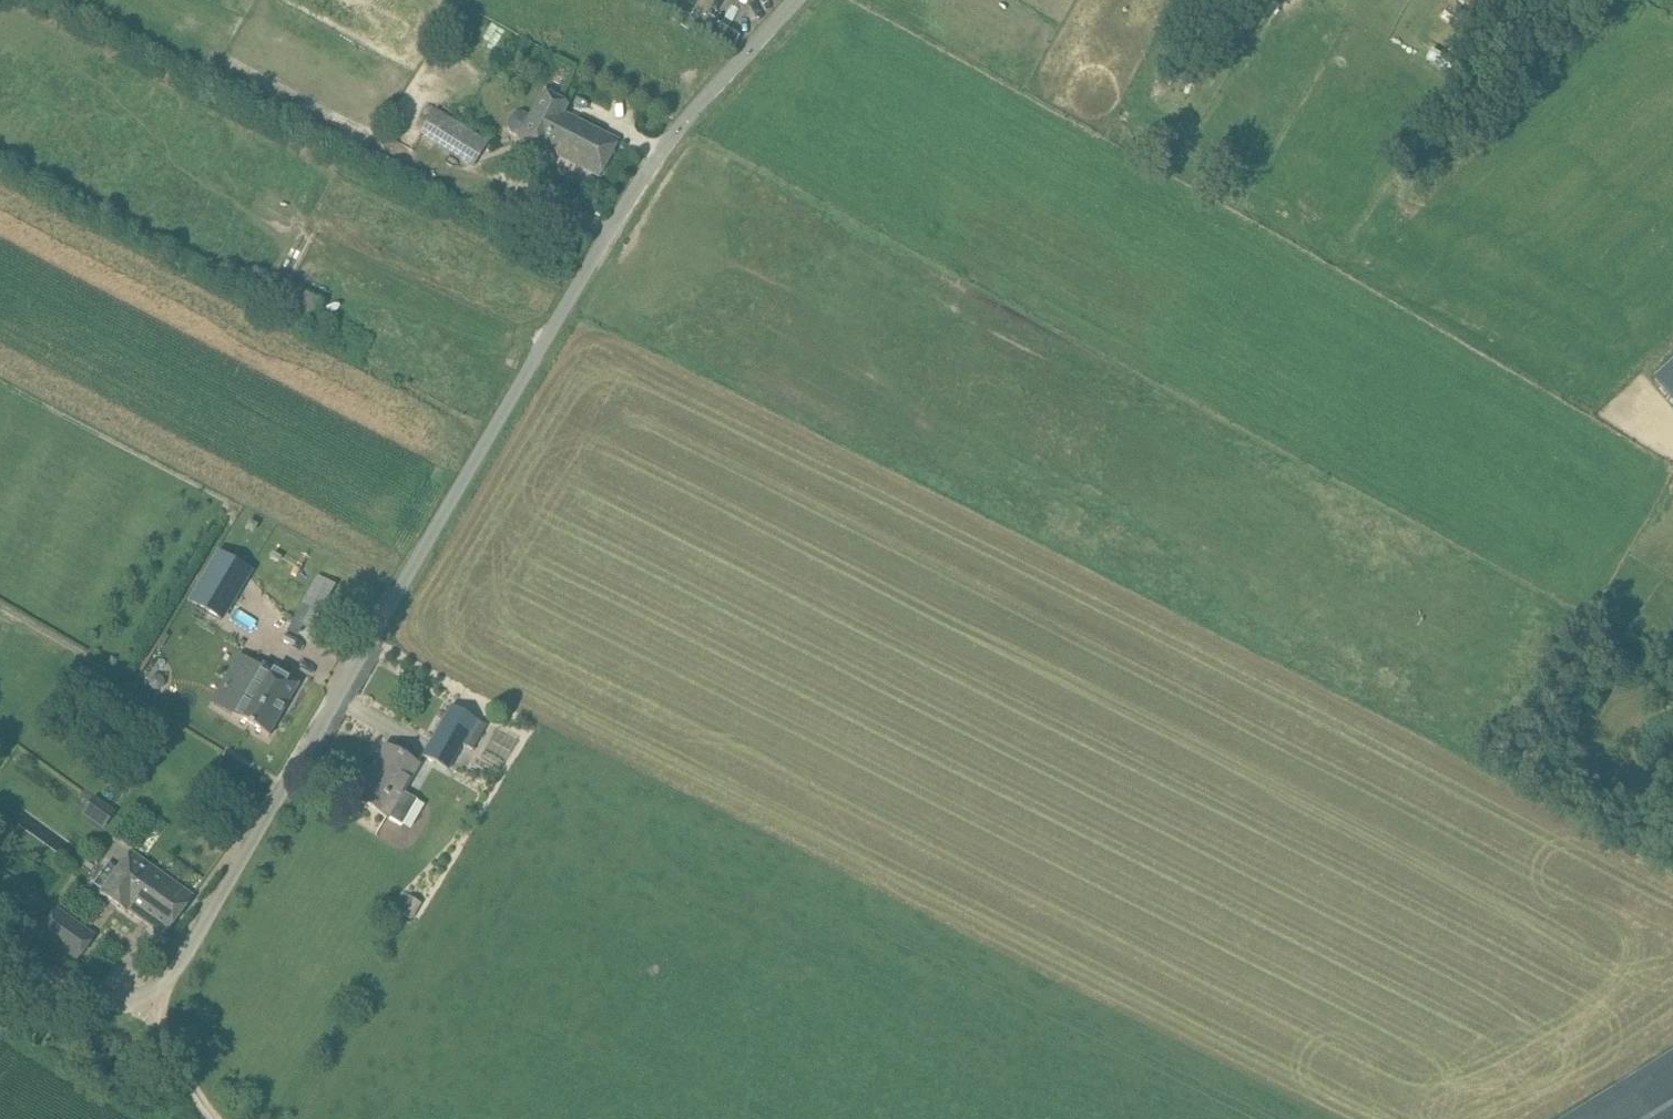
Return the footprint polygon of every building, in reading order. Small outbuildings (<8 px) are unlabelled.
[(567,105),(541,91),(528,115),(521,111),(512,114),(506,125),(510,133),(517,137),(516,139),(543,152),(545,149),(600,177),(618,142),(563,114),(567,105)] [(450,118),(436,144),(474,167),(488,142),(450,118)] [(286,302),(279,317),(307,331),(322,301),(298,289),(290,304),(286,302)] [(1656,379),(1672,398),(1672,364),(1656,379)] [(250,571),(228,557),(221,554),(192,602),(221,619),(250,571)] [(310,581),(287,568),(268,602),(291,616),(310,581)] [(318,575),(292,621),(300,625),(303,627),(310,631),(336,585),(318,575)] [(304,687),(265,664),(234,718),(273,740),(302,692),(304,687)] [(473,750),(486,727),(452,706),(423,756),(448,771),(463,744),(473,750)] [(418,766),(404,758),(385,747),(385,748),(387,750),(368,783),(365,781),(355,799),(402,827),(417,802),(402,793),(418,766)] [(96,796),(83,813),(105,830),(118,813),(96,796)] [(193,897),(131,852),(118,869),(109,863),(103,870),(104,871),(99,877),(98,876),(93,884),(102,891),(100,894),(126,913),(128,910),(165,937),(193,897)] [(76,963),(95,937),(57,910),(38,935),(76,963)] [(1593,1118),(1672,1118),(1672,1070),(1593,1118)]
